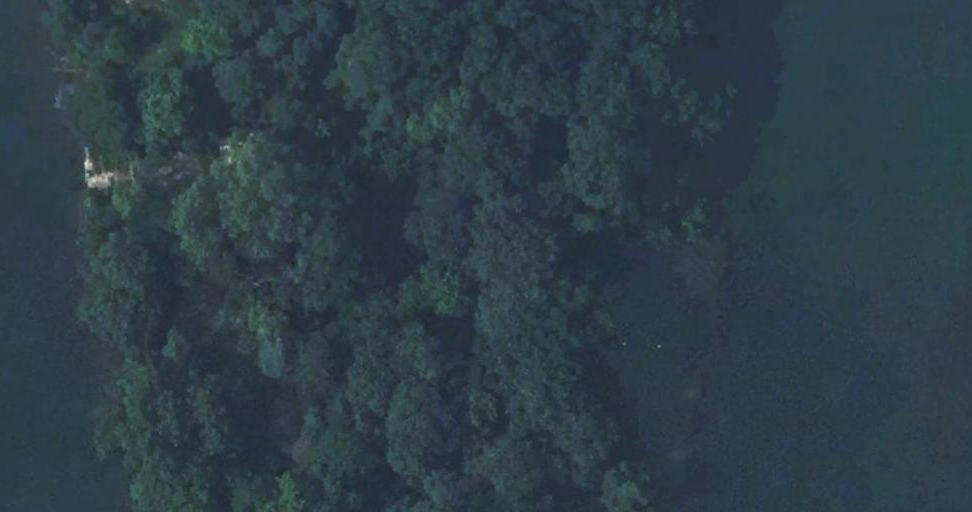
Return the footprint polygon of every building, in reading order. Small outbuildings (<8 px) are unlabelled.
[(237,109),(245,107),(242,89),(233,91),(237,109)]
